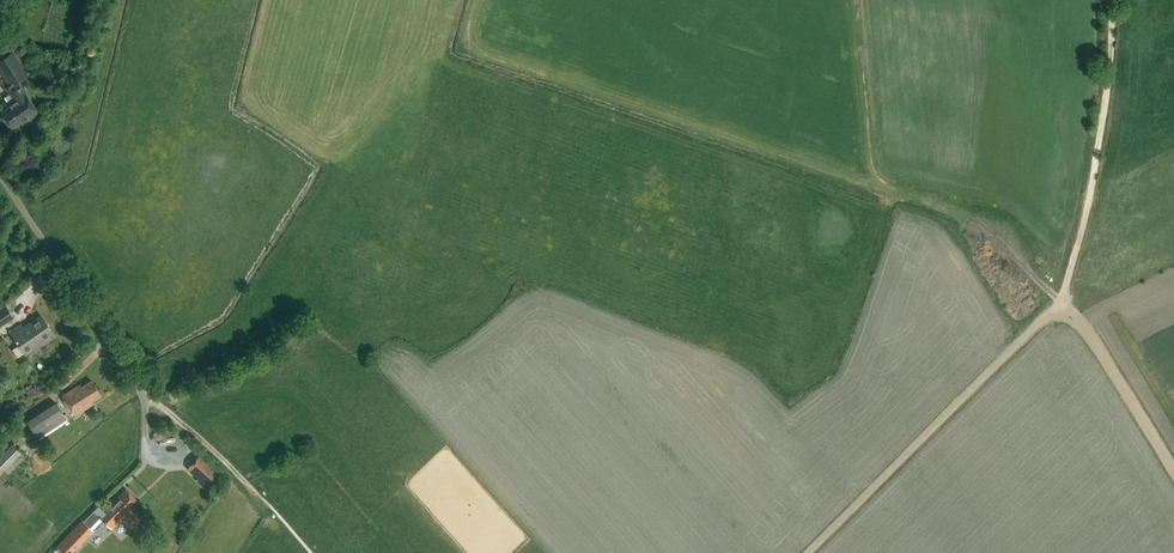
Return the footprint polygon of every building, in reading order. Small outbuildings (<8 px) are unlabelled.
[(63,46),(66,33),(49,29),(46,42),(63,46)] [(0,61),(0,71),(10,86),(18,81),(28,75),(34,71),(19,49),(13,52),(0,61)] [(9,106),(1,112),(12,127),(20,122),(22,124),(39,113),(18,81),(10,86),(6,89),(13,100),(8,104),(9,106)] [(0,309),(0,325),(1,327),(15,317),(7,304),(0,309)] [(24,329),(21,324),(10,332),(24,353),(41,342),(43,345),(55,337),(42,317),(24,329)] [(82,387),(80,385),(62,397),(74,416),(93,404),(91,401),(101,395),(91,381),(82,387)] [(68,421),(56,403),(27,422),(39,440),(68,421)] [(5,471),(9,474),(26,457),(13,445),(0,458),(0,476),(5,471)] [(212,466),(198,480),(208,490),(222,476),(212,466)] [(82,520),(56,545),(64,552),(70,552),(93,531),(90,528),(100,517),(112,529),(122,520),(131,529),(141,519),(129,506),(136,500),(126,490),(118,497),(117,497),(107,507),(103,510),(99,506),(83,521),(82,520)]
